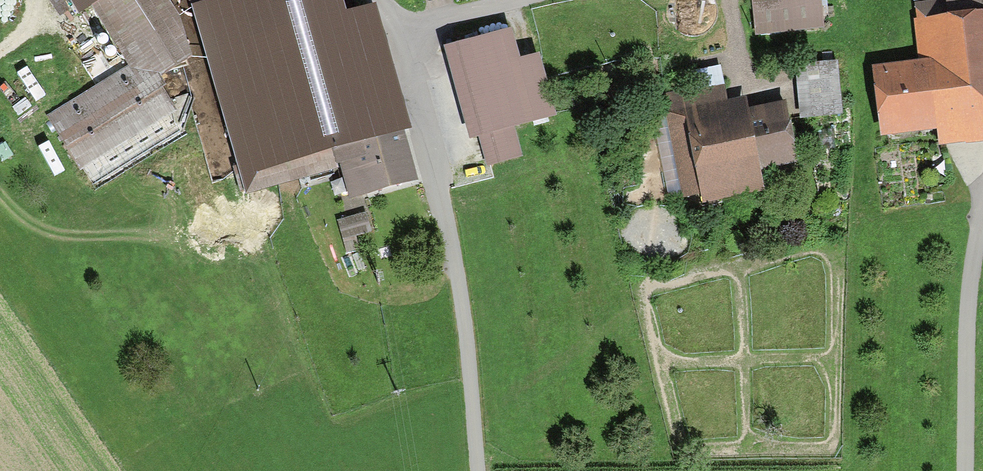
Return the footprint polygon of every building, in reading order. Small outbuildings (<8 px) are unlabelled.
[(170,0),(73,0),(79,10),(93,2),(132,65),(48,117),(93,187),(191,126),(159,74),(190,55),(180,16),(170,0)] [(245,194),(339,167),(349,200),(419,180),(405,129),(412,127),(376,2),(346,10),(343,0),(188,0),(191,4),(245,194)] [(880,134),(931,127),(933,146),(982,139),(982,1),(978,2),(978,0),(938,0),(938,4),(904,8),(913,72),(872,78),(880,134)] [(754,36),(817,30),(814,1),(752,6),(754,36)] [(513,27),(445,45),(470,138),(479,136),(487,164),(522,155),(514,127),(558,116),(540,50),(520,56),(513,27)] [(802,150),(837,152),(833,62),(795,63),(795,97),(727,123),(711,83),(656,104),(704,229),(760,208),(746,173),(802,150)] [(367,212),(337,220),(346,253),(361,248),(357,236),(372,231),(367,212)]
